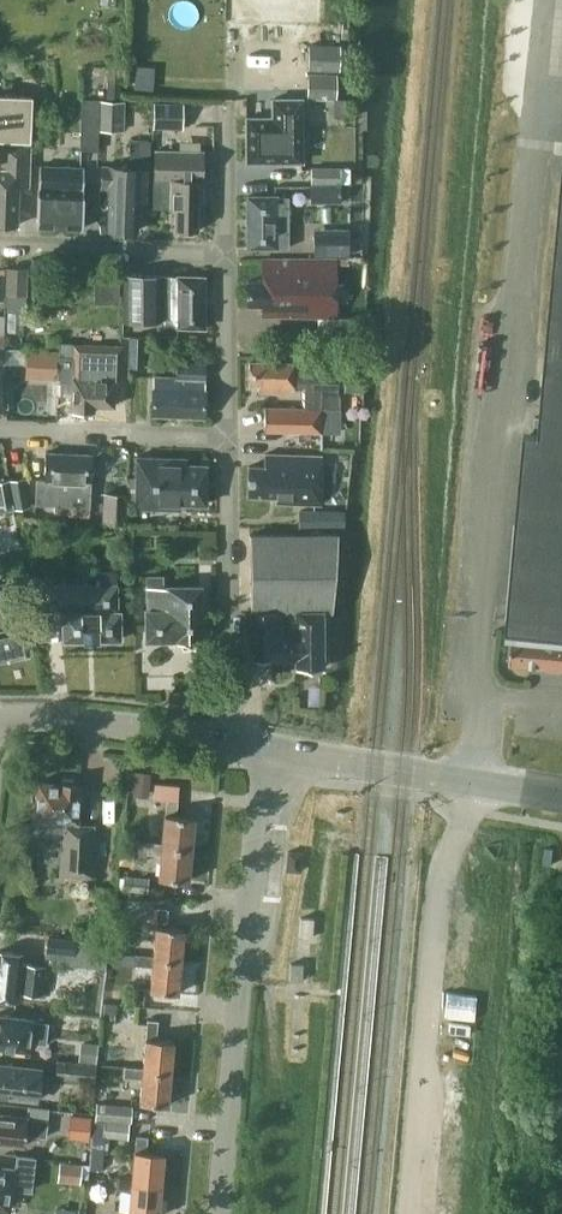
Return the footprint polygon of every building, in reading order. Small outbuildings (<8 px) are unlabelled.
[(339,44),(307,43),(307,69),(338,70),(339,44)] [(152,89),(154,67),(136,65),(134,88),(152,89)] [(119,82),(120,67),(108,67),(107,82),(119,82)] [(335,73),(307,72),(306,98),(335,99),(335,73)] [(28,139),(30,94),(0,93),(0,138),(28,139)] [(99,99),(99,98),(81,97),(79,150),(97,150),(98,129),(99,99)] [(272,117),(245,118),(245,160),(300,160),(301,98),(272,98),(272,117)] [(123,100),(99,99),(98,129),(122,130),(123,100)] [(153,104),(153,128),(175,128),(182,128),(182,104),(182,103),(153,102),(153,104)] [(153,158),(153,139),(136,139),(135,158),(153,158)] [(15,224),(17,186),(27,186),(29,144),(0,143),(0,224),(15,224)] [(153,178),(152,206),(169,206),(173,206),(173,211),(173,226),(195,227),(196,199),(199,199),(200,150),(175,150),(153,149),(153,178)] [(539,431),(522,430),(505,637),(512,638),(510,662),(561,666),(561,161),(539,431)] [(82,167),(37,165),(35,226),(80,227),(82,167)] [(350,165),(338,166),(310,166),(311,183),(339,184),(350,184),(350,165)] [(101,166),(100,184),(108,184),(106,228),(135,230),(136,202),(138,167),(101,166)] [(339,184),(311,183),(309,184),(310,203),(340,202),(339,184)] [(285,246),(285,195),(245,196),(246,247),(285,246)] [(348,255),(348,228),(313,228),(313,255),(348,255)] [(334,315),(334,257),(262,257),(262,280),(246,280),(246,304),(261,304),(261,316),(334,315)] [(27,267),(5,267),(5,294),(26,295),(27,267)] [(202,276),(121,275),(121,319),(163,319),(163,325),(202,326),(202,276)] [(115,298),(116,278),(96,278),(95,297),(115,298)] [(143,336),(128,336),(127,366),(142,366),(143,336)] [(120,346),(58,343),(57,378),(71,378),(69,410),(91,411),(92,404),(112,405),(113,377),(119,377),(120,346)] [(1,349),(0,349),(0,406),(3,406),(3,371),(21,371),(21,349),(1,349)] [(262,429),(321,430),(321,408),(339,408),(339,395),(337,395),(337,382),(322,381),(322,358),(291,358),(291,362),(248,362),(247,384),(256,384),(256,391),(292,392),(292,385),(302,386),(301,407),(262,407),(262,429)] [(204,364),(178,363),(175,362),(175,378),(152,377),(150,413),(201,416),(204,364)] [(90,454),(44,451),(42,479),(34,478),(33,504),(51,505),(50,512),(86,515),(90,454)] [(320,455),(261,453),(261,465),(247,465),(246,495),(275,496),(275,501),(318,502),(320,455)] [(186,457),(135,456),(134,507),(177,508),(177,502),(203,503),(204,464),(186,463),(186,457)] [(27,506),(21,476),(0,480),(0,511),(27,506)] [(128,493),(102,492),(101,523),(127,523),(128,493)] [(298,528),(330,527),(329,510),(297,511),(298,528)] [(320,608),(320,609),(330,609),(333,533),(249,534),(249,608),(320,608)] [(17,551),(0,556),(0,565),(4,578),(23,573),(17,551)] [(113,584),(113,571),(95,571),(95,585),(46,585),(46,611),(60,611),(61,639),(118,639),(118,609),(115,609),(115,584),(113,584)] [(161,584),(160,575),(145,575),(146,608),(143,608),(144,639),(179,639),(182,643),(192,643),(195,638),(199,638),(199,584),(161,584)] [(9,580),(0,582),(0,654),(25,649),(20,622),(18,622),(9,580)] [(320,608),(249,608),(248,659),(269,659),(269,657),(293,657),(293,666),(320,666),(320,609),(320,608)] [(149,772),(134,771),(131,795),(147,796),(149,772)] [(78,783),(77,783),(73,778),(63,777),(60,782),(36,781),(35,800),(33,800),(30,841),(59,843),(58,872),(93,874),(96,824),(76,823),(78,783)] [(159,780),(158,797),(183,799),(184,782),(159,780)] [(160,845),(190,848),(192,816),(175,815),(176,800),(164,799),(160,842),(160,845)] [(160,845),(160,842),(147,841),(146,853),(159,854),(157,877),(187,880),(190,848),(160,845)] [(301,851),(287,849),(285,868),(300,869),(301,851)] [(147,876),(124,874),(122,889),(146,891),(147,876)] [(156,908),(152,956),(151,958),(179,960),(182,929),(164,927),(165,909),(156,908)] [(47,936),(45,950),(74,954),(76,940),(47,936)] [(95,951),(93,965),(105,967),(107,943),(97,942),(96,942),(95,951)] [(0,950),(0,997),(14,999),(15,991),(40,995),(44,965),(19,961),(20,953),(0,950)] [(151,958),(152,956),(134,955),(133,963),(151,965),(149,989),(176,991),(179,960),(151,958)] [(301,967),(289,966),(287,983),(300,984),(301,967)] [(114,1020),(142,1021),(143,1006),(115,1004),(114,1020)] [(0,1014),(0,1047),(28,1050),(29,1041),(45,1043),(47,1023),(31,1020),(31,1018),(0,1014)] [(141,1070),(169,1072),(172,1040),(155,1038),(156,1020),(146,1019),(142,1067),(141,1070)] [(80,1041),(78,1059),(96,1061),(98,1043),(80,1041)] [(94,1081),(96,1061),(78,1059),(77,1061),(56,1059),(54,1077),(61,1077),(60,1086),(78,1088),(79,1080),(94,1081)] [(0,1064),(0,1095),(35,1100),(39,1069),(0,1064)] [(141,1070),(142,1067),(123,1065),(122,1076),(140,1078),(138,1102),(166,1104),(169,1072),(141,1070)] [(130,1122),(131,1105),(95,1102),(94,1118),(104,1119),(104,1121),(128,1122),(130,1122)] [(0,1113),(0,1142),(23,1145),(24,1134),(44,1136),(46,1119),(0,1113)] [(90,1116),(70,1114),(67,1138),(87,1140),(90,1116)] [(91,1145),(90,1152),(107,1153),(109,1137),(127,1138),(128,1122),(104,1121),(93,1120),(91,1145)] [(130,1178),(130,1181),(159,1184),(162,1152),(144,1150),(146,1136),(134,1135),(130,1178)] [(16,1155),(14,1168),(1,1166),(0,1170),(0,1206),(6,1207),(9,1187),(29,1189),(33,1157),(16,1155)] [(81,1164),(59,1161),(57,1180),(79,1183),(81,1164)] [(130,1178),(116,1177),(115,1188),(129,1190),(127,1213),(133,1213),(156,1213),(159,1184),(130,1181),(130,1178)]
